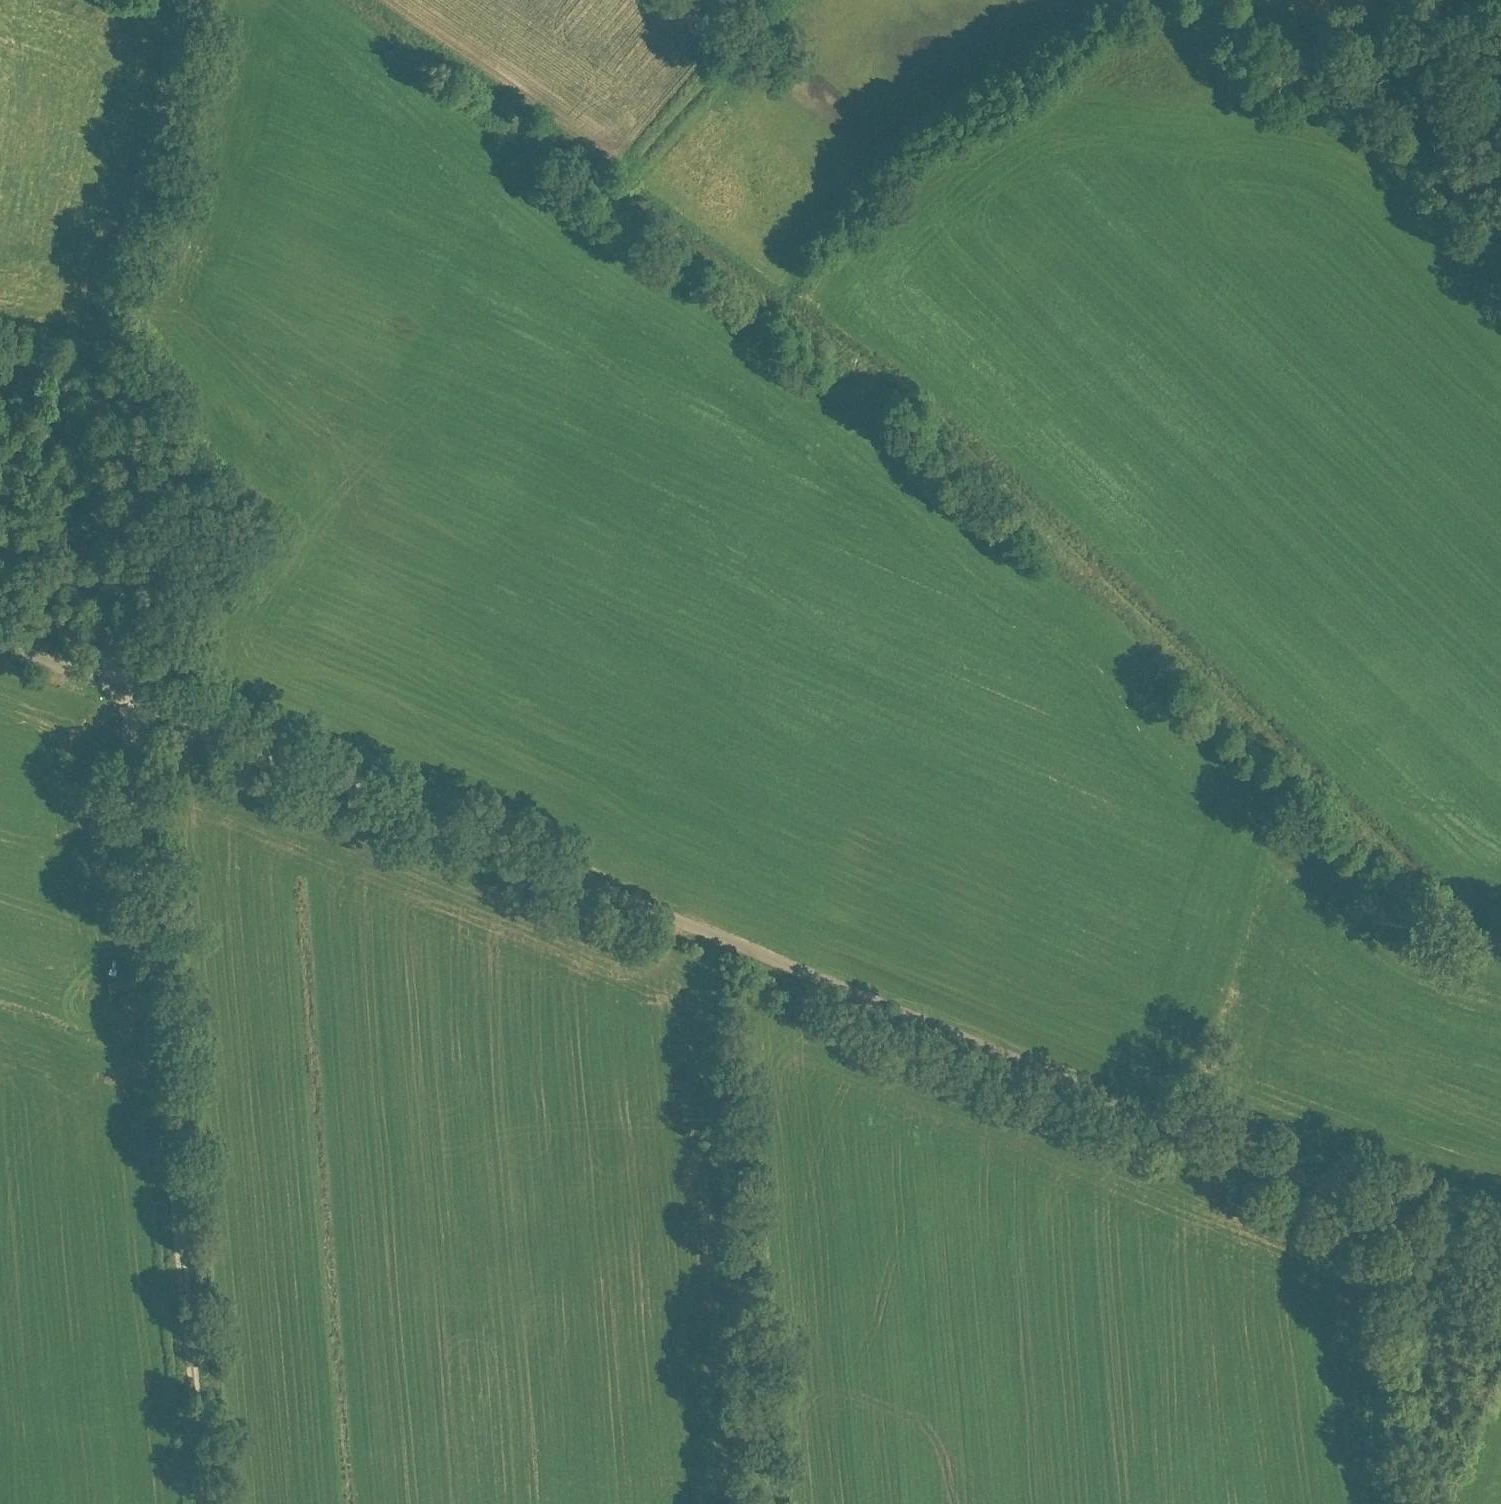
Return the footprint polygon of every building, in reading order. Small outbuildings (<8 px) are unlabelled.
[(1322,8),(1328,0),(1311,0),(1322,8)] [(1479,9),(1487,0),(1467,0),(1479,9)]
